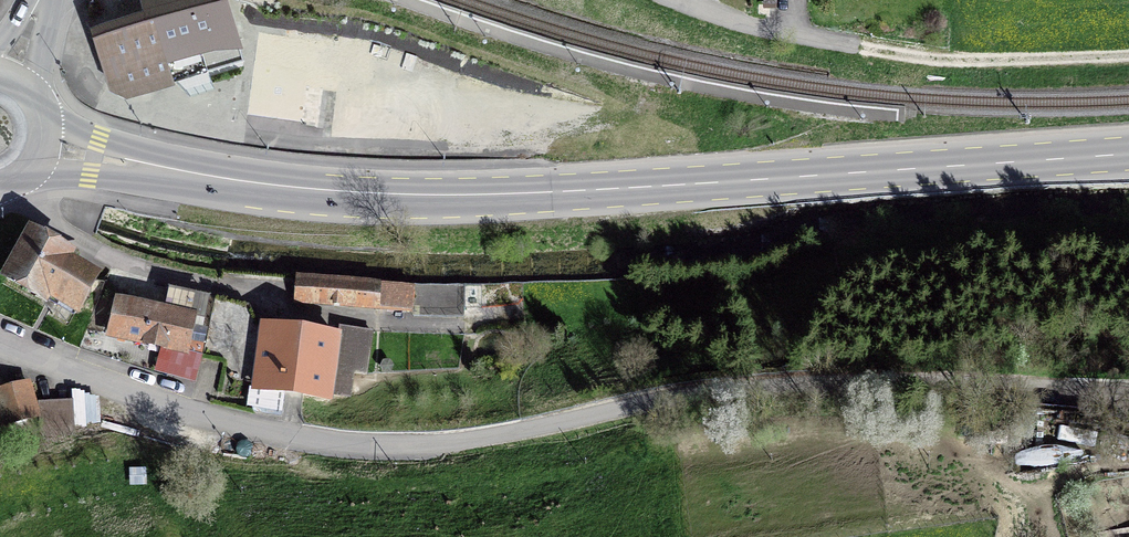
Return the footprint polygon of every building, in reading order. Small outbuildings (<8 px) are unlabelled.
[(237,39),(225,0),(145,0),(149,10),(164,54),(210,40),(237,39)] [(168,65),(164,54),(149,10),(109,25),(120,61),(106,65),(111,82),(168,65)] [(78,309),(95,279),(66,263),(70,256),(31,234),(6,277),(55,305),(59,298),(78,309)] [(414,287),(297,278),(295,301),(411,311),(414,287)] [(215,298),(167,288),(162,312),(118,302),(111,335),(173,349),(167,373),(195,380),(198,370),(215,298)] [(215,298),(198,370),(258,384),(265,329),(261,328),(248,306),(215,298)] [(258,384),(254,411),(282,416),(285,392),(329,399),(330,393),(347,396),(351,372),(365,375),(371,331),(339,326),(338,339),(265,329),(258,384)] [(0,392),(0,410),(4,425),(38,416),(29,384),(0,392)] [(73,433),(71,405),(40,406),(41,434),(73,433)]
